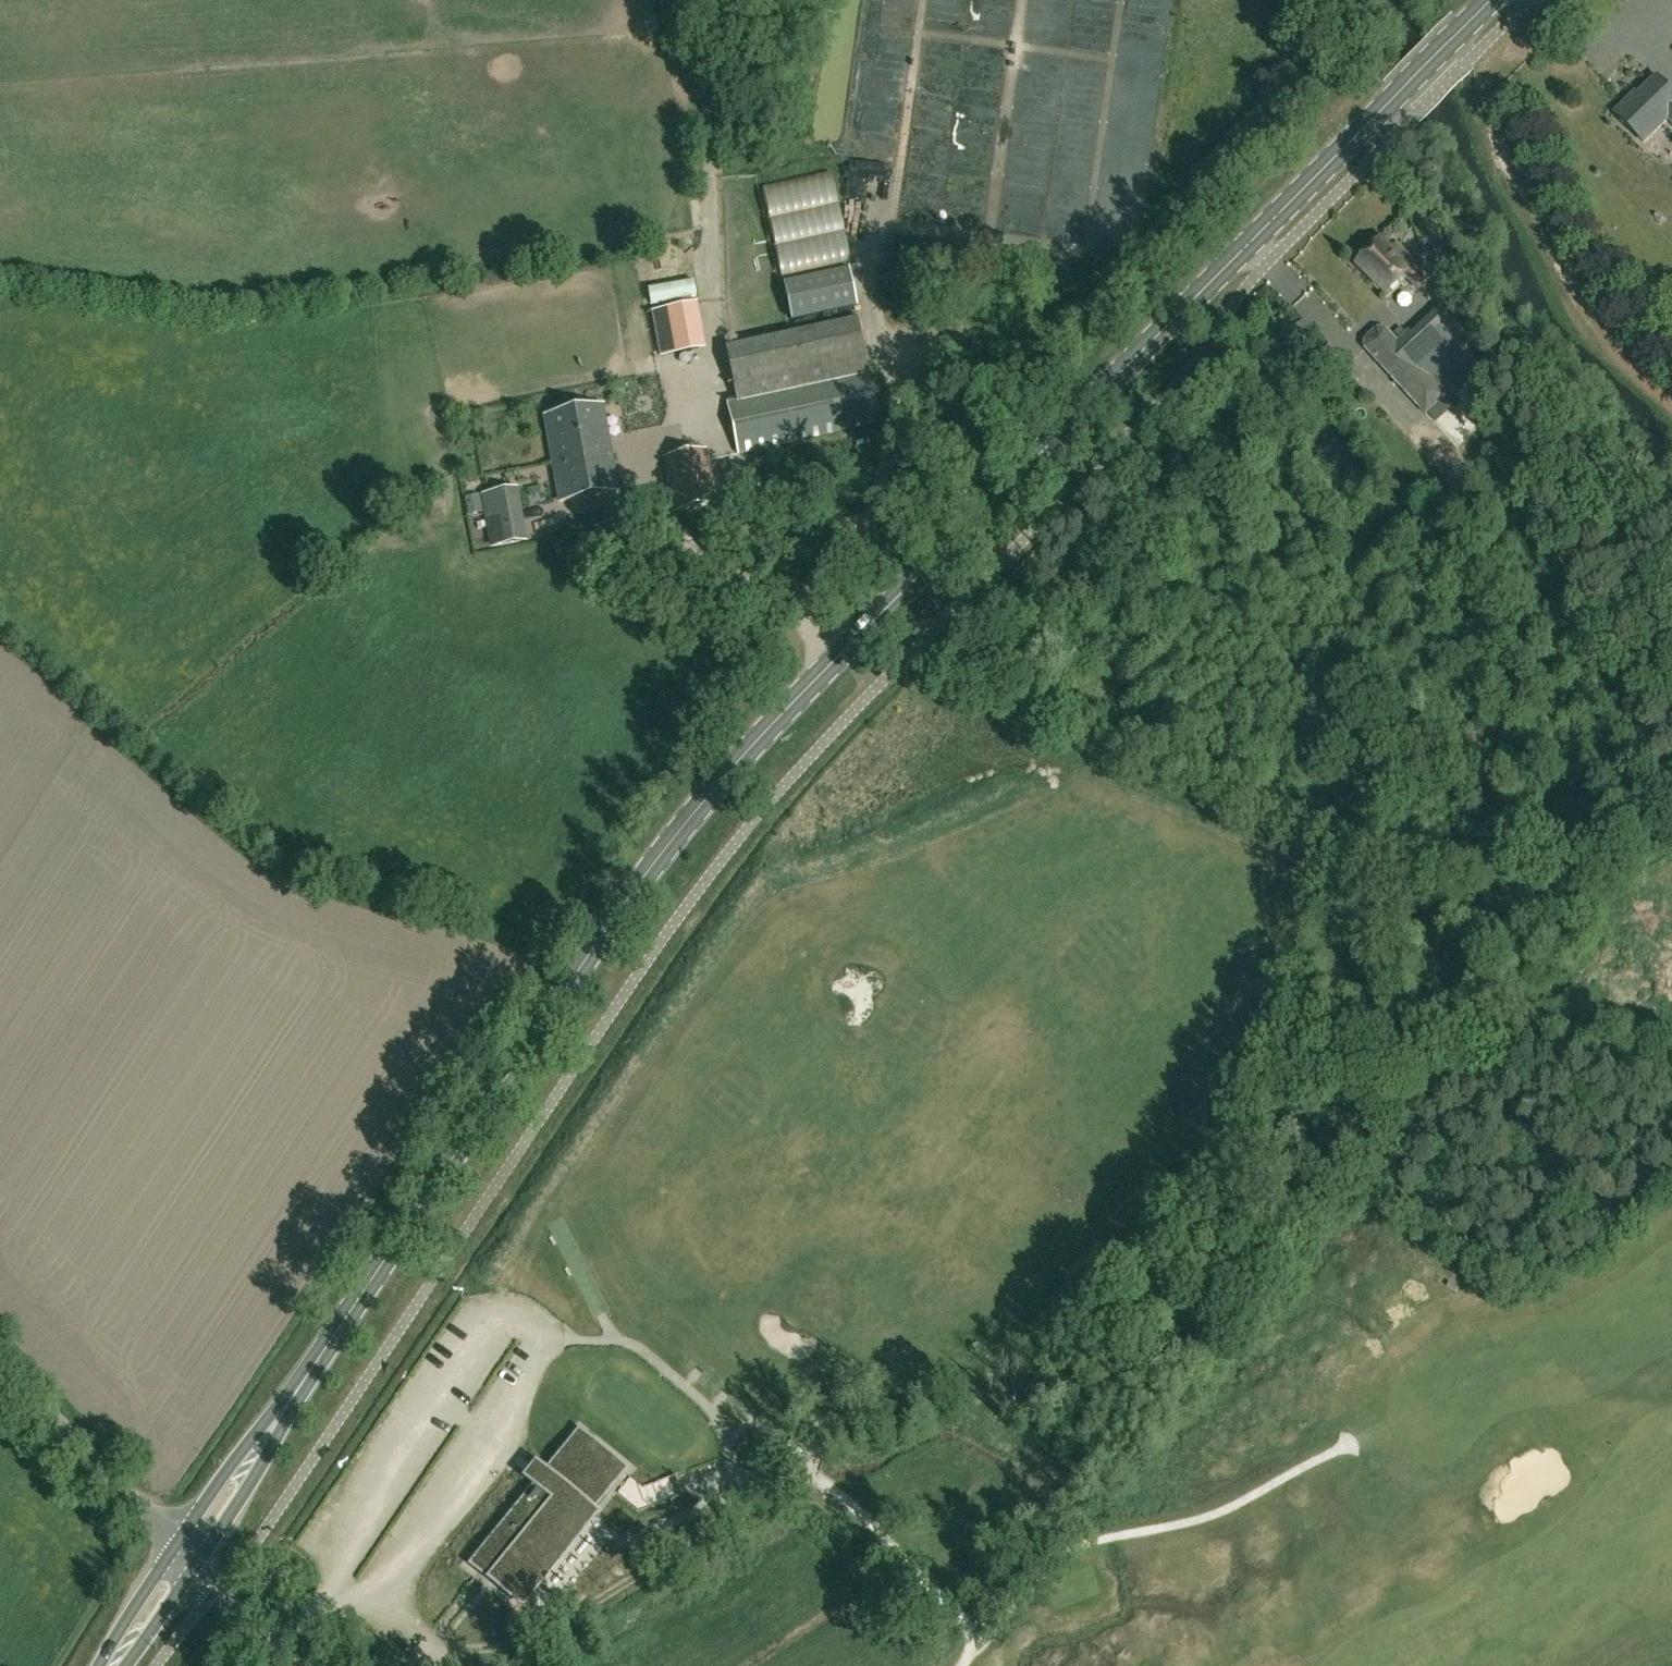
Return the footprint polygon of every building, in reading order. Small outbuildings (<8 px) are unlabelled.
[(1656,75),(1629,101),(1627,98),(1613,111),(1642,142),(1666,118),(1671,124),(1671,92),(1656,75)] [(776,224),(781,251),(785,275),(853,265),(840,183),(771,193),(775,224),(776,224)] [(1419,289),(1430,278),(1398,247),(1393,252),(1381,240),(1358,264),(1389,293),(1406,276),(1419,289)] [(848,270),(783,284),(791,322),(856,308),(848,270)] [(701,351),(693,304),(649,312),(657,359),(701,351)] [(1369,347),(1429,414),(1458,446),(1496,412),(1478,369),(1477,347),(1456,325),(1459,322),(1442,304),(1415,330),(1412,328),(1398,341),(1389,331),(1380,328),(1368,339),(1369,347)] [(735,399),(867,371),(856,320),(724,348),(735,399)] [(867,371),(735,399),(726,401),(737,453),(881,422),(870,370),(867,371)] [(560,501),(617,490),(601,405),(544,416),(560,501)] [(709,460),(710,460),(707,449),(653,460),(660,493),(667,490),(671,511),(718,502),(709,460)] [(524,544),(515,489),(479,495),(488,550),(524,544)] [(516,1598),(608,1485),(621,1469),(580,1435),(474,1564),(516,1598)] [(499,1456),(514,1451),(510,1438),(495,1443),(499,1456)] [(376,1483),(384,1466),(373,1461),(366,1478),(376,1483)] [(352,1501),(341,1508),(350,1524),(361,1517),(352,1501)] [(249,1659),(255,1665),(261,1660),(255,1653),(249,1659)]
